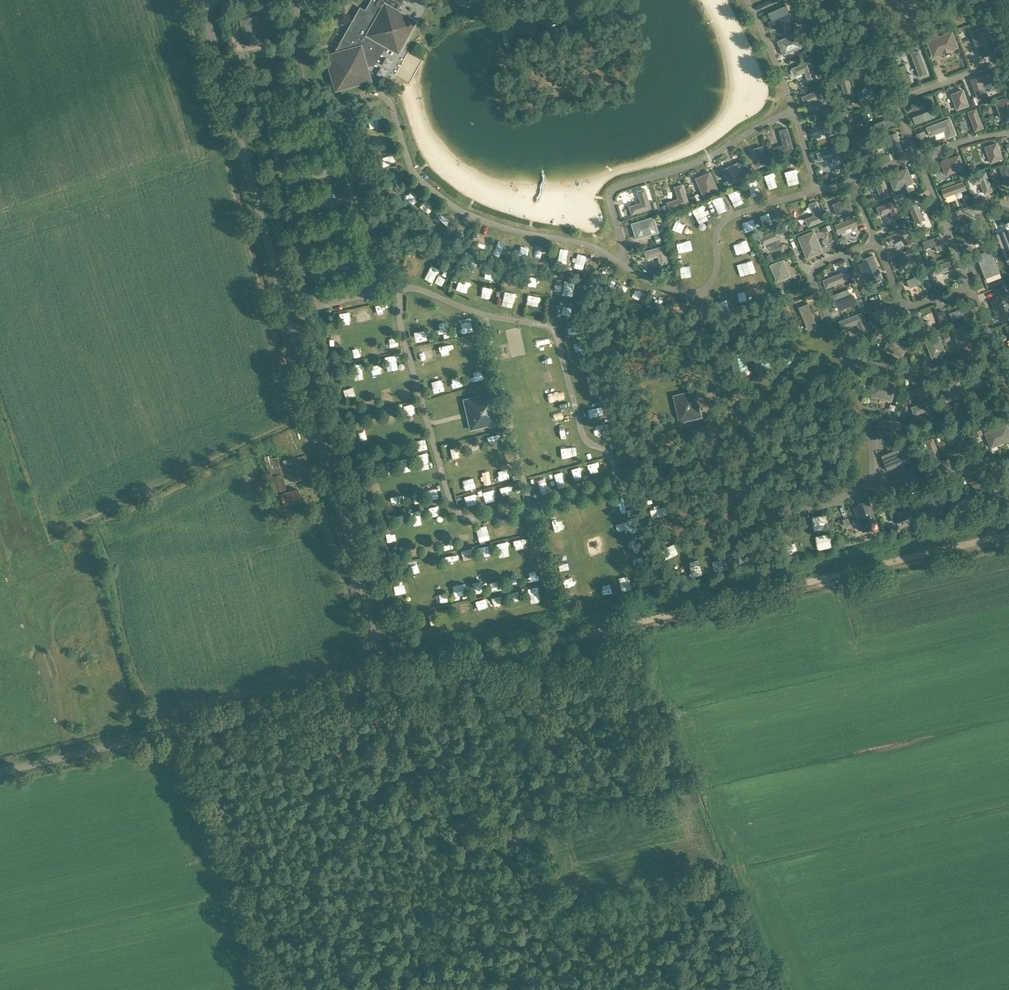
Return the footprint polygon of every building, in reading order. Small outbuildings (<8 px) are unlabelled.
[(325,54),(335,90),(372,80),(368,66),(375,64),(385,46),(398,54),(418,21),(398,9),(403,0),(370,0),(365,10),(360,7),(334,51),(325,54)] [(786,5),(768,13),(770,18),(771,18),(772,19),(768,21),(769,21),(773,20),(776,26),(772,28),(793,19),(790,12),(789,12),(786,5)] [(262,42),(257,22),(255,23),(251,21),(250,18),(244,20),(243,19),(241,20),(240,21),(240,23),(241,24),(246,46),(262,42)] [(987,26),(972,32),(979,51),(981,50),(986,52),(987,54),(996,51),(987,26)] [(950,50),(958,47),(952,32),(928,41),(933,56),(943,52),(942,48),(942,47),(947,45),(948,46),(950,50)] [(802,46),(796,33),(778,41),(784,54),(802,46)] [(804,50),(799,52),(802,61),(808,58),(804,50)] [(920,77),(928,74),(919,50),(911,53),(920,77)] [(808,80),(816,76),(809,61),(792,68),(795,76),(805,72),(808,80)] [(874,66),(851,73),(852,76),(854,75),(854,77),(857,76),(858,78),(877,73),(874,66)] [(991,72),(971,79),(974,88),(978,98),(987,95),(983,84),(994,80),(991,72)] [(848,74),(840,76),(846,96),(853,93),(854,93),(848,74)] [(565,86),(562,77),(555,79),(557,88),(565,86)] [(817,78),(812,80),(815,88),(820,85),(817,78)] [(823,114),(831,110),(821,88),(803,96),(806,104),(817,99),(823,114)] [(969,105),(963,90),(952,94),(957,109),(969,105)] [(995,101),(1004,123),(1008,121),(1008,96),(995,101)] [(913,116),(916,124),(935,117),(933,109),(932,109),(913,116)] [(976,109),(968,112),(976,130),(984,127),(976,109)] [(845,134),(853,132),(847,111),(839,113),(845,134)] [(892,117),(878,122),(880,129),(894,124),(892,117)] [(834,133),(830,118),(813,123),(815,132),(824,129),(826,136),(834,133)] [(950,118),(928,127),(931,135),(945,129),(948,137),(956,134),(950,118)] [(776,156),(794,150),(788,128),(780,130),(784,145),(774,148),(776,156)] [(898,132),(889,134),(893,152),(894,152),(902,150),(898,132)] [(868,159),(876,157),(871,138),(853,142),(855,150),(865,148),(868,159)] [(991,162),(1002,158),(997,143),(985,147),(991,162)] [(763,146),(754,148),(760,166),(768,163),(763,146)] [(845,170),(838,146),(818,153),(820,161),(833,157),(837,172),(845,170)] [(964,168),(960,155),(941,161),(946,175),(964,168)] [(748,176),(741,161),(723,169),(729,184),(748,176)] [(1008,185),(1008,166),(1008,164),(1000,167),(1007,186),(1008,185)] [(895,190),(913,183),(908,168),(889,175),(895,190)] [(797,170),(785,172),(787,182),(799,180),(797,170)] [(966,170),(959,173),(961,179),(968,176),(966,170)] [(719,190),(711,171),(703,175),(706,180),(698,184),(704,196),(719,190)] [(774,171),(763,175),(766,185),(777,181),(774,171)] [(974,184),(981,182),(985,193),(992,191),(986,172),(972,177),(974,184)] [(883,175),(875,178),(882,198),(890,195),(883,175)] [(746,183),(749,197),(759,194),(755,181),(746,183)] [(966,189),(963,181),(942,189),(945,197),(966,189)] [(689,203),(683,184),(675,187),(679,198),(668,202),(670,210),(689,203)] [(651,208),(645,188),(638,191),(641,202),(630,206),(632,214),(651,208)] [(734,201),(742,198),(738,188),(730,192),(734,201)] [(619,203),(629,201),(626,190),(617,192),(619,203)] [(903,191),(896,194),(898,200),(905,197),(903,191)] [(947,201),(962,196),(961,192),(946,197),(947,201)] [(699,193),(691,196),(693,202),(701,199),(699,193)] [(725,210),(719,196),(710,200),(715,214),(725,210)] [(907,200),(916,223),(924,219),(914,197),(907,200)] [(969,197),(963,202),(967,206),(972,200),(969,197)] [(838,215),(853,209),(848,198),(833,204),(838,215)] [(891,210),(895,218),(902,215),(895,200),(877,207),(881,215),(891,210)] [(806,218),(809,226),(825,219),(817,201),(810,204),(814,215),(806,218)] [(705,205),(693,210),(697,221),(709,216),(705,205)] [(765,224),(773,222),(770,211),(762,214),(765,224)] [(659,232),(654,216),(632,223),(637,239),(659,232)] [(747,231),(756,227),(751,217),(742,220),(747,231)] [(854,217),(835,224),(838,232),(857,224),(854,217)] [(974,220),(967,223),(974,243),(981,241),(974,220)] [(687,234),(689,223),(678,221),(677,232),(687,234)] [(907,228),(889,236),(892,243),(911,235),(908,227),(907,228)] [(778,228),(759,236),(762,244),(781,236),(778,228)] [(807,258),(822,251),(814,231),(799,237),(807,258)] [(1008,256),(1008,233),(1006,234),(1004,231),(996,234),(1005,257),(1008,256)] [(941,234),(923,240),(925,248),(944,242),(941,234)] [(747,239),(736,240),(737,252),(748,252),(747,239)] [(669,262),(664,246),(645,251),(647,259),(658,256),(661,264),(669,262)] [(918,249),(901,256),(904,264),(920,257),(921,257),(918,249)] [(987,249),(969,257),(971,264),(990,256),(987,249)] [(867,261),(860,264),(867,280),(874,277),(873,274),(881,271),(873,254),(866,258),(867,261)] [(980,271),(994,264),(990,256),(976,263),(980,271)] [(777,282),(791,276),(784,259),(770,265),(777,282)] [(950,261),(932,267),(935,274),(952,268),(953,268),(950,260),(950,261)] [(755,261),(744,262),(745,271),(756,270),(755,261)] [(431,264),(426,275),(435,278),(439,267),(431,264)] [(853,268),(847,271),(851,279),(856,277),(853,268)] [(844,272),(823,280),(826,287),(847,279),(844,272)] [(932,286),(926,272),(907,280),(910,287),(922,282),(924,289),(932,286)] [(1002,273),(985,278),(989,288),(1005,282),(1002,273)] [(537,290),(537,276),(528,276),(528,290),(537,290)] [(456,289),(467,292),(471,281),(459,278),(456,289)] [(573,296),(576,282),(565,280),(563,294),(573,296)] [(751,280),(751,292),(760,292),(761,280),(751,280)] [(848,288),(830,295),(833,303),(837,302),(840,309),(857,302),(854,295),(851,296),(848,288)] [(514,307),(517,292),(505,290),(502,305),(514,307)] [(537,307),(540,296),(529,293),(526,303),(537,307)] [(1008,310),(1008,301),(993,307),(996,314),(1008,310)] [(800,306),(809,329),(818,325),(808,303),(800,306)] [(564,304),(561,315),(571,318),(574,307),(564,304)] [(892,305),(873,312),(876,320),(895,313),(892,305)] [(968,306),(950,313),(953,320),(970,314),(971,313),(968,306)] [(359,320),(368,319),(367,309),(357,311),(359,320)] [(376,317),(385,316),(384,309),(375,310),(376,317)] [(869,331),(862,312),(840,321),(843,329),(857,323),(862,334),(869,331)] [(341,313),(341,327),(350,326),(350,313),(341,313)] [(931,328),(929,320),(905,328),(908,335),(931,328)] [(473,332),(471,321),(456,324),(459,335),(473,332)] [(960,347),(975,342),(968,324),(953,329),(960,347)] [(875,328),(873,333),(881,337),(883,331),(875,328)] [(948,331),(943,333),(946,341),(951,339),(948,331)] [(946,352),(939,335),(926,340),(932,357),(946,352)] [(902,356),(908,344),(891,336),(885,348),(902,356)] [(463,352),(474,351),(473,337),(461,338),(463,352)] [(450,340),(438,343),(441,353),(452,350),(450,340)] [(577,345),(578,355),(587,354),(586,343),(577,345)] [(422,357),(432,356),(431,345),(420,346),(422,357)] [(373,375),(382,373),(379,358),(369,361),(373,375)] [(354,379),(363,378),(361,362),(352,363),(354,379)] [(584,375),(593,372),(591,364),(581,367),(584,375)] [(986,366),(978,369),(978,370),(985,387),(993,384),(986,367),(986,366)] [(475,371),(477,376),(471,378),(472,382),(486,379),(483,370),(475,371)] [(462,374),(451,377),(454,387),(465,384),(462,374)] [(951,382),(954,390),(942,395),(945,402),(965,395),(959,379),(951,382)] [(444,380),(432,382),(434,393),(446,391),(444,380)] [(892,400),(895,385),(874,380),(870,395),(892,400)] [(918,388),(923,403),(912,407),(915,415),(934,408),(926,385),(918,388)] [(345,396),(356,395),(355,386),(344,387),(345,396)] [(673,394),(679,422),(703,417),(697,389),(673,394)] [(397,395),(399,401),(412,396),(411,391),(397,395)] [(462,399),(470,430),(501,423),(494,391),(462,399)] [(593,404),(595,415),(607,413),(604,401),(593,404)] [(412,404),(404,405),(406,417),(413,416),(412,404)] [(394,407),(384,410),(386,420),(397,417),(394,407)] [(377,412),(366,415),(368,421),(378,418),(377,412)] [(901,430),(903,422),(881,417),(879,425),(901,430)] [(992,446),(1008,439),(1008,424),(1008,422),(986,431),(992,446)] [(609,423),(600,427),(604,436),(613,432),(609,423)] [(359,445),(370,445),(370,434),(359,434),(359,445)] [(469,450),(481,448),(479,438),(467,441),(469,450)] [(934,439),(926,442),(934,463),(942,460),(934,439)] [(449,456),(459,454),(457,443),(447,445),(449,456)] [(905,445),(881,455),(885,463),(897,458),(900,465),(900,464),(903,463),(903,464),(911,460),(905,445)] [(914,446),(911,451),(916,454),(919,448),(914,446)] [(428,453),(416,454),(418,464),(429,462),(428,453)] [(266,459),(274,492),(286,489),(277,457),(266,459)] [(384,470),(392,470),(391,460),(384,461),(384,470)] [(598,462),(587,465),(589,474),(600,471),(598,462)] [(580,466),(570,468),(572,479),(582,477),(580,466)] [(497,473),(500,482),(513,478),(510,470),(497,473)] [(562,471),(550,474),(553,483),(565,480),(562,471)] [(480,475),(481,485),(492,484),(491,474),(480,475)] [(532,478),(533,488),(544,486),(542,477),(532,478)] [(987,484),(995,504),(1003,501),(995,481),(987,484)] [(957,501),(959,508),(975,503),(969,484),(961,487),(965,498),(957,501)] [(500,496),(510,495),(508,485),(499,486),(500,496)] [(428,489),(431,498),(440,496),(437,486),(428,489)] [(298,488),(288,491),(282,493),(285,505),(301,500),(298,488)] [(479,492),(482,503),(494,500),(491,489),(479,492)] [(419,490),(410,493),(412,500),(421,498),(419,490)] [(939,493),(932,495),(936,507),(925,510),(928,518),(946,512),(939,493)] [(465,504),(474,503),(473,494),(464,495),(465,504)] [(862,505),(855,507),(864,531),(871,528),(870,526),(878,523),(869,499),(861,502),(862,505)] [(913,515),(907,500),(889,507),(895,522),(913,515)] [(983,500),(978,502),(980,509),(986,507),(983,500)] [(626,501),(621,503),(624,513),(629,511),(626,501)] [(438,505),(428,506),(429,516),(439,514),(438,505)] [(651,509),(654,517),(666,512),(664,505),(651,509)] [(405,510),(392,512),(393,523),(406,522),(405,510)] [(957,512),(951,514),(954,523),(960,521),(957,512)] [(826,513),(813,516),(816,530),(829,528),(826,513)] [(621,531),(629,529),(626,519),(618,521),(621,531)] [(507,527),(498,526),(497,536),(506,536),(507,527)] [(488,529),(476,532),(479,543),(491,539),(488,529)] [(445,550),(455,548),(452,533),(442,534),(445,550)] [(462,535),(464,545),(472,543),(471,533),(462,535)] [(820,549),(834,548),(833,533),(819,534),(820,549)] [(554,542),(557,552),(567,549),(565,539),(554,542)] [(632,540),(622,543),(625,553),(635,550),(632,540)] [(483,556),(493,553),(490,543),(480,546),(483,556)] [(472,547),(460,550),(463,560),(475,557),(472,547)] [(448,564),(459,562),(456,551),(445,553),(448,564)] [(709,558),(713,573),(723,570),(720,555),(709,558)] [(427,568),(438,567),(437,557),(427,558),(427,568)] [(412,563),(414,573),(422,571),(420,562),(412,563)] [(700,565),(690,566),(692,576),(702,575),(700,565)] [(514,587),(522,586),(520,576),(512,577),(514,587)] [(407,581),(397,585),(400,594),(411,591),(407,581)] [(592,586),(582,587),(583,598),(593,597),(592,586)] [(602,588),(603,595),(614,594),(613,586),(602,588)] [(530,589),(532,597),(538,596),(537,588),(530,589)] [(429,596),(416,598),(418,609),(430,607),(429,596)] [(486,597),(475,600),(478,611),(489,608),(486,597)] [(422,611),(424,621),(435,619),(433,609),(422,611)]
